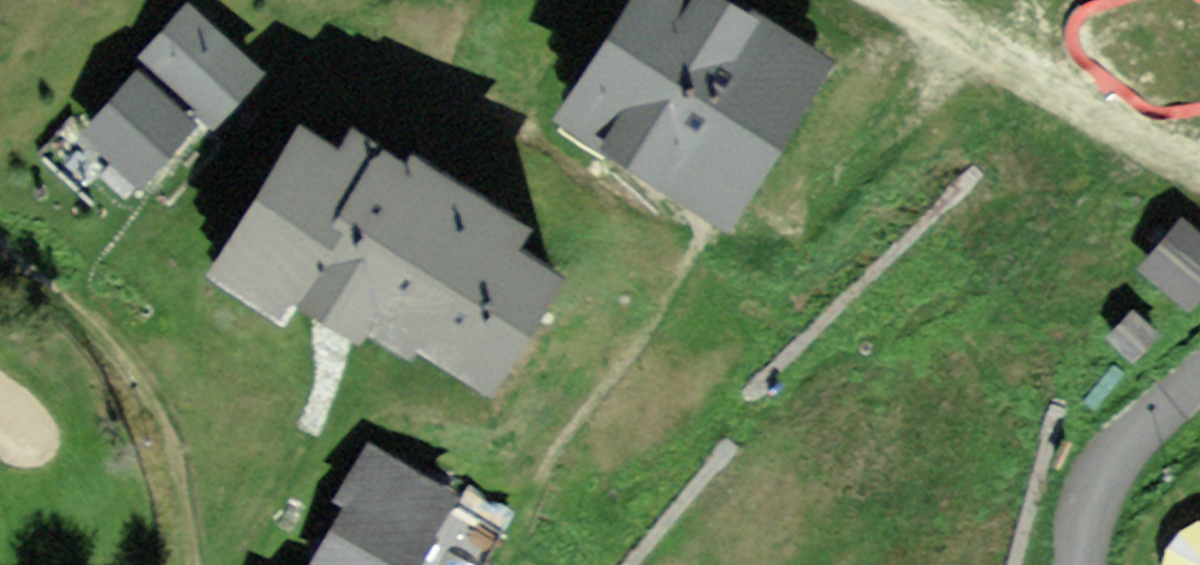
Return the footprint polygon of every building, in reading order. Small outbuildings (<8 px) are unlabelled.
[(739,0),(633,0),(559,116),(728,224),(833,60),(739,0)] [(186,2),(140,60),(226,127),(271,68),(186,2)] [(139,67),(86,125),(159,192),(212,134),(139,67)] [(299,134),(218,270),(276,304),(292,278),(484,392),(557,269),(525,250),(539,227),(406,148),(398,161),(353,134),(339,158),(299,134)] [(368,440),(337,496),(347,502),(312,564),(421,564),(461,491),(368,440)] [(1167,564),(1199,564),(1199,535),(1167,564)]
